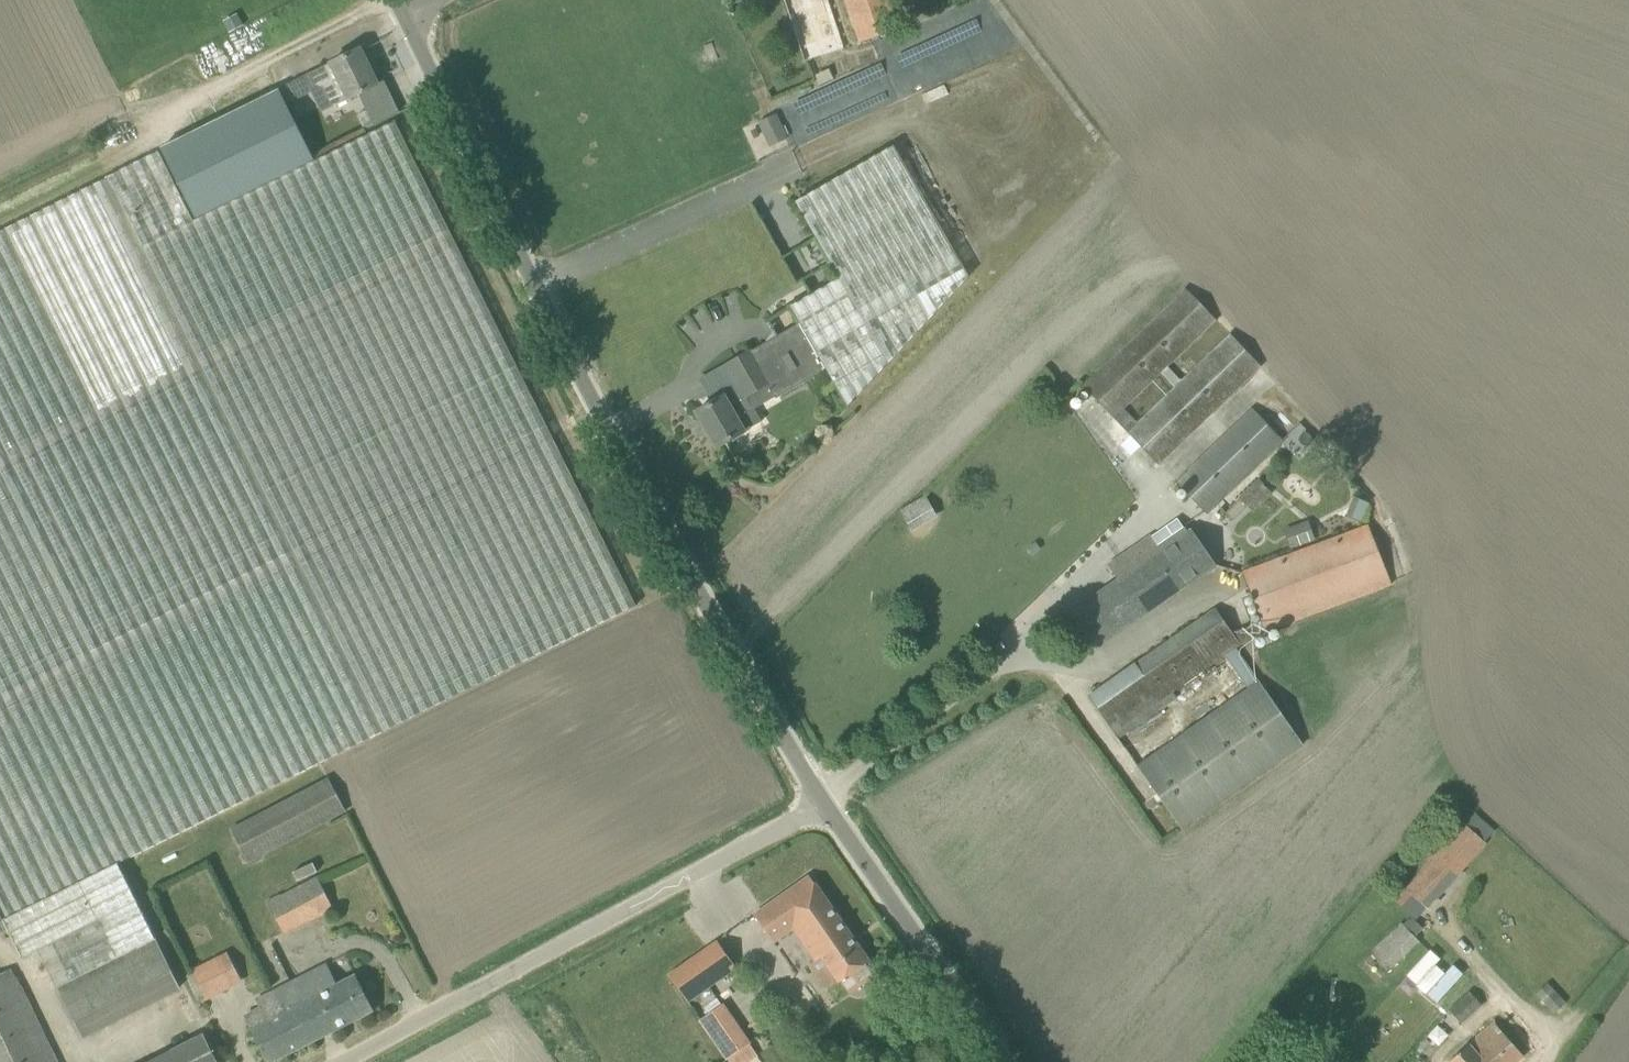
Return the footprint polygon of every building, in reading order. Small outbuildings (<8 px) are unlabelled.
[(805,60),(844,47),(828,0),(784,0),(805,60)] [(861,42),(899,30),(888,0),(847,0),(861,42)] [(334,106),(349,98),(378,84),(360,48),(281,87),(289,103),(323,86),(334,106)] [(376,107),(368,110),(375,124),(383,120),(376,107)] [(768,145),(787,138),(777,113),(758,120),(768,145)] [(396,122),(194,219),(159,151),(107,178),(0,231),(0,922),(5,920),(120,862),(636,605),(396,122)] [(241,154),(257,185),(312,158),(296,127),(241,154)] [(800,323),(826,368),(848,406),(969,276),(955,252),(895,145),(812,192),(796,201),(839,278),(790,306),(800,323)] [(1230,334),(1138,423),(1123,407),(1215,319),(1186,288),(1084,386),(1158,464),(1259,365),(1230,334)] [(826,368),(800,323),(751,350),(769,381),(777,396),(826,368)] [(754,408),(755,407),(748,394),(769,381),(751,350),(727,364),(740,385),(718,398),(719,399),(696,412),(716,446),(762,421),(754,408)] [(1253,407),(1176,481),(1206,513),(1283,439),(1253,407)] [(1259,478),(1239,497),(1253,511),(1272,492),(1259,478)] [(910,531),(937,517),(926,495),(899,508),(910,531)] [(1369,526),(1244,572),(1266,630),(1392,583),(1369,526)] [(1119,579),(1073,611),(1097,646),(1216,567),(1190,530),(1160,550),(1150,535),(1109,564),(1119,579)] [(1288,532),(1289,545),(1311,542),(1310,530),(1288,532)] [(1114,731),(1208,665),(1240,643),(1216,608),(1089,695),(1114,731)] [(1303,744),(1260,681),(1138,766),(1181,828),(1303,744)] [(346,810),(329,779),(231,830),(247,862),(346,810)] [(1406,888),(1429,908),(1487,843),(1463,823),(1406,888)] [(293,868),(296,879),(317,871),(314,861),(293,868)] [(156,939),(120,862),(5,920),(23,957),(98,920),(116,958),(58,987),(83,1037),(181,989),(156,939)] [(810,876),(755,915),(773,941),(793,927),(816,960),(822,955),(840,981),(869,961),(810,876)] [(268,903),(283,933),(333,907),(318,877),(268,903)] [(1401,923),(1372,950),(1390,969),(1419,942),(1401,923)] [(736,966),(718,940),(669,974),(688,1000),(736,966)] [(207,1001),(242,983),(226,952),(191,970),(207,1001)] [(269,1061),(271,1061),(374,1010),(356,975),(337,984),(326,964),(256,1000),(267,1020),(252,1028),(269,1061)] [(11,969),(0,974),(0,1061),(56,1061),(11,969)] [(1538,992),(1555,1012),(1565,1003),(1548,983),(1538,992)] [(1449,1009),(1452,1013),(1461,1023),(1481,1006),(1469,992),(1449,1009)] [(700,1019),(728,1059),(750,1044),(722,1004),(700,1019)] [(1449,1061),(1517,1061),(1524,1056),(1494,1022),(1449,1061)] [(173,1051),(179,1061),(219,1061),(205,1035),(173,1051)]
